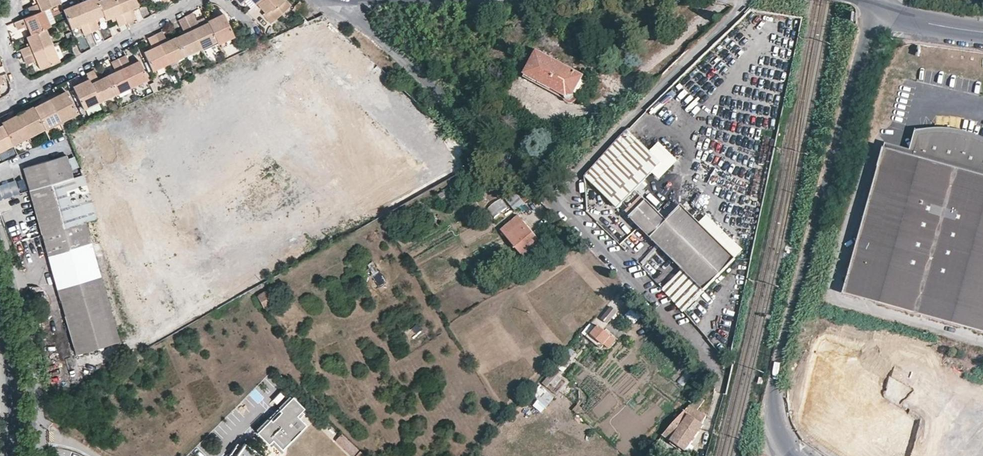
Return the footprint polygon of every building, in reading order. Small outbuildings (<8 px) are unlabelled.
[(32,14),(43,9),(49,7),(60,2),(59,0),(37,0),(38,3),(29,7),(32,14)] [(79,2),(91,31),(99,28),(95,18),(104,15),(97,0),(85,0),(79,2)] [(104,15),(105,19),(114,16),(118,25),(126,22),(117,0),(97,0),(104,15)] [(126,22),(134,19),(130,9),(139,6),(136,0),(117,0),(126,22)] [(251,8),(256,4),(252,0),(245,0),(244,1),(251,8)] [(257,3),(265,13),(268,16),(270,14),(274,19),(289,5),(285,0),(260,0),(257,3)] [(294,12),(303,4),(301,1),(292,9),(294,12)] [(91,31),(79,2),(63,9),(71,28),(80,25),(84,34),(91,31)] [(56,23),(49,7),(43,9),(50,25),(56,23)] [(311,14),(305,7),(301,10),(307,17),(311,14)] [(32,14),(28,16),(14,22),(18,29),(27,25),(31,34),(45,28),(50,25),(43,9),(32,14)] [(201,48),(217,41),(208,22),(206,18),(197,22),(194,16),(192,12),(186,16),(187,19),(201,48)] [(206,18),(208,22),(217,41),(218,44),(234,36),(223,13),(215,17),(214,14),(206,18)] [(270,22),(274,19),(270,14),(268,16),(265,13),(263,14),(270,22)] [(175,37),(184,56),(201,48),(187,19),(186,16),(178,20),(184,32),(175,37)] [(45,28),(31,34),(26,36),(30,45),(20,49),(23,56),(52,44),(45,28)] [(168,63),(184,56),(175,37),(167,40),(163,31),(155,35),(168,63)] [(153,70),(168,63),(155,35),(148,38),(152,47),(143,51),(153,70)] [(59,61),(52,44),(23,56),(27,64),(36,60),(40,68),(59,61)] [(585,75),(537,49),(524,73),(567,97),(575,94),(585,75)] [(126,55),(119,58),(132,86),(147,79),(138,60),(130,64),(126,55)] [(132,86),(119,58),(111,62),(115,71),(106,75),(115,94),(132,86)] [(115,94),(106,75),(98,79),(93,70),(86,73),(87,75),(100,102),(115,94)] [(84,110),(100,102),(87,75),(79,79),(80,82),(73,86),(84,110)] [(49,96),(62,121),(77,113),(65,91),(58,95),(56,92),(49,96)] [(45,129),(62,121),(49,96),(41,99),(43,102),(34,106),(45,129)] [(29,137),(45,129),(34,106),(25,111),(23,108),(16,111),(29,137)] [(2,123),(13,145),(29,137),(16,111),(9,115),(10,118),(2,122),(2,123)] [(13,145),(2,123),(0,124),(0,152),(13,145)] [(582,175),(589,181),(633,134),(627,128),(615,141),(582,175)] [(633,134),(589,181),(617,207),(661,161),(633,134)] [(982,332),(982,143),(979,141),(973,139),(969,138),(964,136),(958,135),(953,135),(947,134),(941,134),(933,134),(923,134),(920,135),(914,155),(885,147),(844,294),(982,332)] [(67,155),(23,168),(76,354),(119,342),(86,222),(95,219),(83,175),(73,177),(67,155)] [(0,183),(0,196),(17,192),(14,180),(0,183)] [(533,195),(522,183),(506,196),(517,209),(533,195)] [(630,208),(642,195),(636,190),(624,202),(630,208)] [(736,258),(682,205),(668,220),(661,213),(642,195),(630,208),(626,211),(631,215),(630,217),(683,268),(663,288),(667,292),(684,311),(706,290),(736,258)] [(668,220),(682,205),(676,198),(661,213),(668,220)] [(544,245),(519,215),(502,229),(527,259),(544,245)] [(567,236),(563,232),(548,245),(551,249),(567,236)] [(268,289),(256,295),(264,308),(275,302),(268,289)] [(617,311),(612,307),(603,318),(608,323),(617,311)] [(616,340),(599,326),(589,338),(602,349),(605,345),(609,348),(616,340)] [(830,329),(806,422),(850,455),(904,455),(905,455),(914,425),(878,400),(891,345),(830,329)] [(576,352),(571,348),(567,354),(557,365),(564,371),(572,362),(569,360),(576,352)] [(563,379),(553,370),(543,383),(548,387),(551,383),(556,387),(563,379)] [(555,397),(541,385),(533,393),(547,406),(555,397)] [(691,404),(706,417),(709,413),(712,401),(702,392),(691,404)] [(291,396),(257,431),(279,452),(313,417),(291,396)] [(691,404),(665,435),(686,450),(704,425),(702,423),(706,417),(691,404)] [(342,433),(335,441),(352,455),(365,455),(342,433)] [(908,455),(914,455),(922,444),(918,441),(908,455)] [(236,455),(263,455),(245,443),(236,455)]
